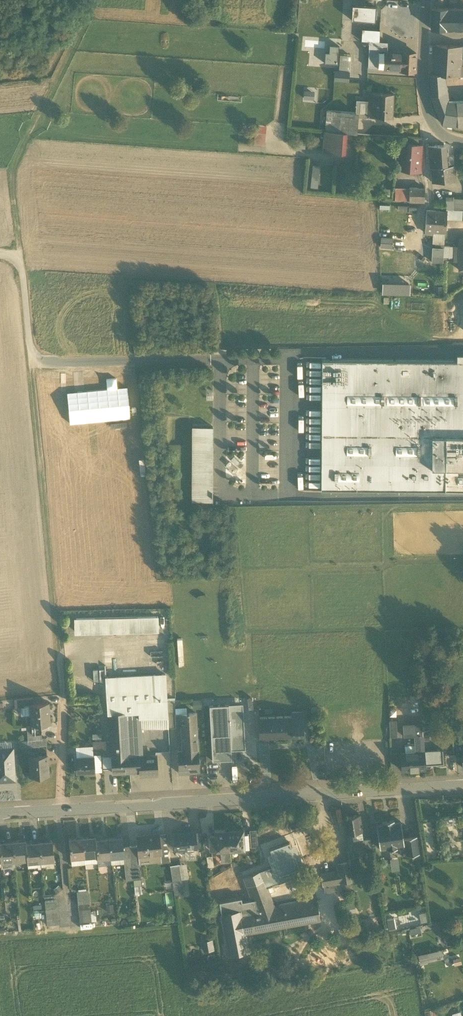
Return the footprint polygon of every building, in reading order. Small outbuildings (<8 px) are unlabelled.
[(376,6),(352,5),(351,20),(375,21),(376,6)] [(430,28),(446,29),(447,8),(431,7),(430,28)] [(447,8),(446,29),(462,29),(462,8),(447,8)] [(361,41),(369,42),(369,41),(379,41),(380,30),(377,30),(362,29),(361,40),(361,41)] [(388,42),(379,41),(369,41),(369,42),(369,51),(386,52),(387,52),(388,42)] [(337,64),(339,46),(331,45),(331,53),(329,52),(325,52),(324,63),(337,64)] [(461,65),(461,58),(462,58),(462,46),(461,46),(436,45),(434,74),(441,75),(460,76),(462,76),(462,65),(461,65)] [(368,68),(386,68),(386,52),(369,51),(368,68)] [(386,68),(400,69),(400,52),(387,52),(386,52),(386,68)] [(416,53),(400,52),(400,69),(400,70),(415,70),(416,53)] [(339,71),(349,72),(351,56),(340,55),(339,71)] [(339,71),(334,70),(334,80),(348,82),(349,72),(339,71)] [(431,96),(439,115),(448,111),(446,101),(441,75),(434,74),(430,73),(431,96)] [(304,90),(303,99),(314,99),(314,91),(304,90)] [(375,117),(392,118),(393,93),(369,92),(369,101),(356,100),(355,112),(356,112),(355,116),(367,117),(375,117)] [(462,125),(462,101),(446,101),(448,111),(439,115),(442,123),(457,126),(462,125)] [(325,131),(339,132),(341,111),(327,110),(325,131)] [(355,112),(341,111),(339,132),(342,132),(354,133),(355,116),(356,112),(355,112)] [(266,127),(255,126),(253,144),(264,145),(266,127)] [(333,153),(341,153),(342,132),(339,132),(325,131),(323,152),(333,153)] [(410,172),(415,172),(416,170),(421,170),(421,145),(399,143),(397,168),(410,169),(410,172)] [(429,149),(431,168),(454,165),(453,157),(445,158),(445,145),(429,146),(429,149)] [(312,164),(310,187),(317,188),(320,165),(312,164)] [(455,181),(454,165),(431,168),(431,182),(455,181)] [(395,200),(408,201),(409,187),(396,186),(395,200)] [(381,195),(390,196),(390,188),(381,187),(381,195)] [(408,201),(424,202),(425,189),(409,187),(408,201)] [(453,209),(462,209),(462,198),(453,198),(453,209)] [(462,221),(462,209),(453,209),(447,208),(447,211),(446,219),(462,221)] [(426,233),(429,234),(429,231),(444,233),(445,233),(446,219),(447,211),(446,211),(426,210),(425,231),(426,231),(426,233)] [(444,243),(444,233),(429,231),(429,234),(433,234),(432,243),(435,243),(444,243)] [(381,236),(380,247),(392,248),(393,238),(381,236)] [(452,265),(459,265),(459,248),(444,247),(444,259),(452,259),(452,265)] [(432,260),(442,260),(442,256),(443,256),(443,248),(435,248),(432,248),(432,260)] [(382,282),(382,294),(410,296),(410,282),(382,282)] [(445,491),(445,436),(462,436),(462,361),(456,361),(322,360),(321,490),(445,491)] [(206,367),(133,367),(132,488),(206,490),(206,367)] [(445,436),(445,491),(462,491),(462,436),(445,436)] [(275,483),(275,472),(261,473),(262,483),(275,483)] [(76,618),(76,632),(157,630),(156,616),(76,618)] [(165,674),(106,677),(105,677),(105,683),(104,683),(104,687),(105,707),(107,707),(107,714),(109,742),(110,755),(111,755),(138,753),(138,747),(141,747),(140,728),(139,716),(168,715),(168,714),(167,714),(167,700),(167,699),(165,674)] [(14,699),(15,708),(21,707),(25,707),(25,705),(30,704),(33,703),(32,697),(14,699)] [(168,727),(168,728),(175,727),(174,714),(175,714),(175,707),(174,699),(167,699),(167,700),(167,714),(168,714),(168,715),(168,727)] [(201,699),(192,700),(192,708),(202,708),(201,699)] [(30,704),(31,714),(31,725),(43,724),(50,724),(48,702),(33,703),(30,704)] [(22,715),(31,714),(30,704),(25,705),(25,707),(21,707),(22,715)] [(209,705),(212,761),(231,760),(231,750),(231,747),(235,747),(235,750),(245,749),(243,709),(229,710),(228,704),(209,705)] [(177,750),(178,771),(199,769),(197,750),(194,712),(187,713),(175,714),(174,714),(175,727),(179,727),(184,727),(186,750),(181,750),(177,750)] [(258,717),(259,740),(269,740),(268,736),(275,736),(275,737),(276,737),(276,736),(283,736),(284,736),(292,735),(292,736),(293,736),(293,733),(303,732),(302,712),(291,712),(291,716),(283,717),(283,716),(282,716),(282,717),(276,717),(276,716),(275,716),(275,717),(268,717),(266,717),(259,718),(259,717),(258,717)] [(139,716),(140,728),(168,727),(168,715),(139,716)] [(26,726),(27,739),(44,738),(43,724),(31,725),(26,726)] [(415,746),(415,753),(424,752),(424,751),(422,724),(403,725),(403,737),(414,736),(415,746)] [(27,739),(28,746),(47,745),(46,738),(44,738),(27,739)] [(11,749),(11,741),(0,741),(0,749),(11,749)] [(93,754),(102,753),(101,742),(92,742),(92,746),(92,754),(93,754)] [(109,742),(101,742),(102,753),(102,756),(110,755),(109,742)] [(93,756),(93,754),(92,754),(92,746),(76,746),(76,757),(93,756)] [(14,779),(12,748),(11,749),(0,749),(0,780),(14,779)] [(424,751),(424,752),(425,765),(443,764),(443,750),(424,751)] [(425,769),(425,765),(424,752),(415,753),(405,753),(401,753),(402,771),(425,769)] [(93,754),(93,756),(94,771),(103,771),(102,756),(102,753),(93,754)] [(112,768),(113,773),(121,772),(121,770),(140,769),(139,757),(139,753),(138,753),(111,755),(112,768)] [(28,756),(30,777),(49,776),(47,755),(28,756)] [(111,755),(110,755),(102,756),(103,768),(112,768),(111,755)] [(84,772),(84,774),(94,774),(94,771),(93,756),(76,757),(75,757),(76,772),(84,772)] [(140,769),(140,774),(157,773),(156,756),(139,757),(140,769)] [(343,817),(346,833),(351,833),(357,832),(362,831),(360,815),(343,817)] [(455,816),(445,818),(446,826),(456,824),(455,816)] [(387,848),(387,850),(397,848),(397,846),(404,845),(403,838),(401,822),(394,823),(394,820),(390,821),(390,822),(386,822),(386,821),(382,822),(382,825),(376,826),(380,849),(387,848)] [(231,860),(229,849),(229,839),(225,839),(225,829),(214,829),(214,833),(209,834),(210,849),(215,848),(215,850),(221,850),(222,860),(231,860)] [(242,829),(225,829),(225,839),(229,839),(229,849),(243,848),(243,847),(248,846),(247,832),(243,832),(242,829)] [(182,846),(183,849),(196,847),(195,833),(183,834),(182,833),(173,833),(174,847),(182,846)] [(346,833),(348,851),(352,850),(364,848),(362,840),(358,841),(353,842),(351,833),(346,833)] [(138,845),(139,856),(149,855),(149,852),(160,851),(161,854),(162,854),(160,834),(158,834),(158,835),(148,836),(148,835),(137,836),(138,845)] [(165,834),(160,834),(162,854),(161,854),(161,862),(169,861),(165,834)] [(404,845),(406,856),(419,854),(417,835),(403,838),(404,845)] [(84,856),(97,854),(95,839),(95,836),(82,838),(84,856)] [(122,837),(109,838),(110,856),(123,855),(124,855),(123,847),(122,837)] [(70,857),(84,856),(82,838),(69,839),(70,857)] [(109,838),(95,839),(97,854),(97,857),(110,856),(109,838)] [(14,860),(27,859),(26,844),(25,841),(12,842),(14,860)] [(53,841),(39,843),(41,860),(54,859),(53,841)] [(14,860),(12,842),(0,843),(0,851),(1,858),(1,861),(14,860)] [(271,866),(244,877),(247,886),(252,900),(256,910),(250,911),(241,913),(244,933),(245,932),(253,931),(254,931),(308,921),(320,919),(317,898),(274,906),(267,887),(295,877),(296,876),(298,874),(298,873),(298,871),(298,869),(298,868),(299,867),(297,863),(291,846),(289,842),(270,849),(271,853),(276,865),(271,866)] [(28,862),(41,860),(39,843),(26,844),(27,859),(28,862)] [(291,846),(297,863),(302,862),(295,844),(291,846)] [(129,846),(131,859),(139,858),(139,856),(138,845),(129,846)] [(458,845),(450,846),(452,854),(459,853),(458,845)] [(126,880),(133,879),(131,859),(129,846),(123,847),(124,855),(123,855),(124,863),(126,880)] [(196,859),(196,847),(183,849),(184,857),(189,860),(196,859)] [(267,855),(271,866),(276,865),(271,853),(267,855)] [(98,862),(97,857),(97,854),(84,856),(85,864),(98,862)] [(110,856),(111,864),(124,863),(123,855),(110,856)] [(85,864),(84,856),(70,857),(71,865),(85,864)] [(111,864),(110,856),(97,857),(98,862),(98,865),(111,864)] [(142,878),(139,858),(131,859),(133,879),(141,878),(142,878)] [(398,858),(390,859),(392,871),(400,870),(398,858)] [(41,860),(41,866),(50,866),(51,867),(55,867),(54,859),(41,860)] [(14,860),(1,861),(1,866),(2,868),(10,867),(12,869),(15,869),(14,860)] [(41,866),(41,860),(28,862),(28,867),(37,867),(39,869),(41,868),(41,866)] [(322,885),(323,885),(334,883),(341,882),(349,881),(352,880),(349,861),(337,863),(338,870),(320,873),(322,885)] [(170,865),(172,881),(181,879),(183,879),(181,863),(170,865)] [(181,879),(172,881),(174,894),(183,893),(181,879)] [(349,881),(341,882),(342,891),(350,890),(349,881)] [(336,890),(334,883),(323,885),(325,892),(336,890)] [(57,893),(62,888),(58,884),(53,889),(57,893)] [(141,885),(134,886),(135,893),(142,893),(141,885)] [(219,902),(221,914),(240,910),(241,913),(250,911),(256,910),(252,900),(242,902),(241,898),(219,902)] [(224,943),(227,956),(250,951),(247,938),(246,939),(245,932),(244,933),(241,913),(240,910),(221,914),(226,942),(224,943)] [(427,921),(426,912),(419,913),(420,922),(427,921)] [(387,919),(388,929),(396,928),(394,918),(387,919)] [(437,930),(444,929),(443,921),(433,923),(434,930),(437,930)] [(409,929),(410,935),(421,932),(420,927),(409,929)] [(213,940),(202,941),(203,951),(214,950),(213,940)] [(441,950),(418,956),(420,964),(443,958),(441,950)] [(460,957),(453,959),(455,966),(462,964),(460,957)]
